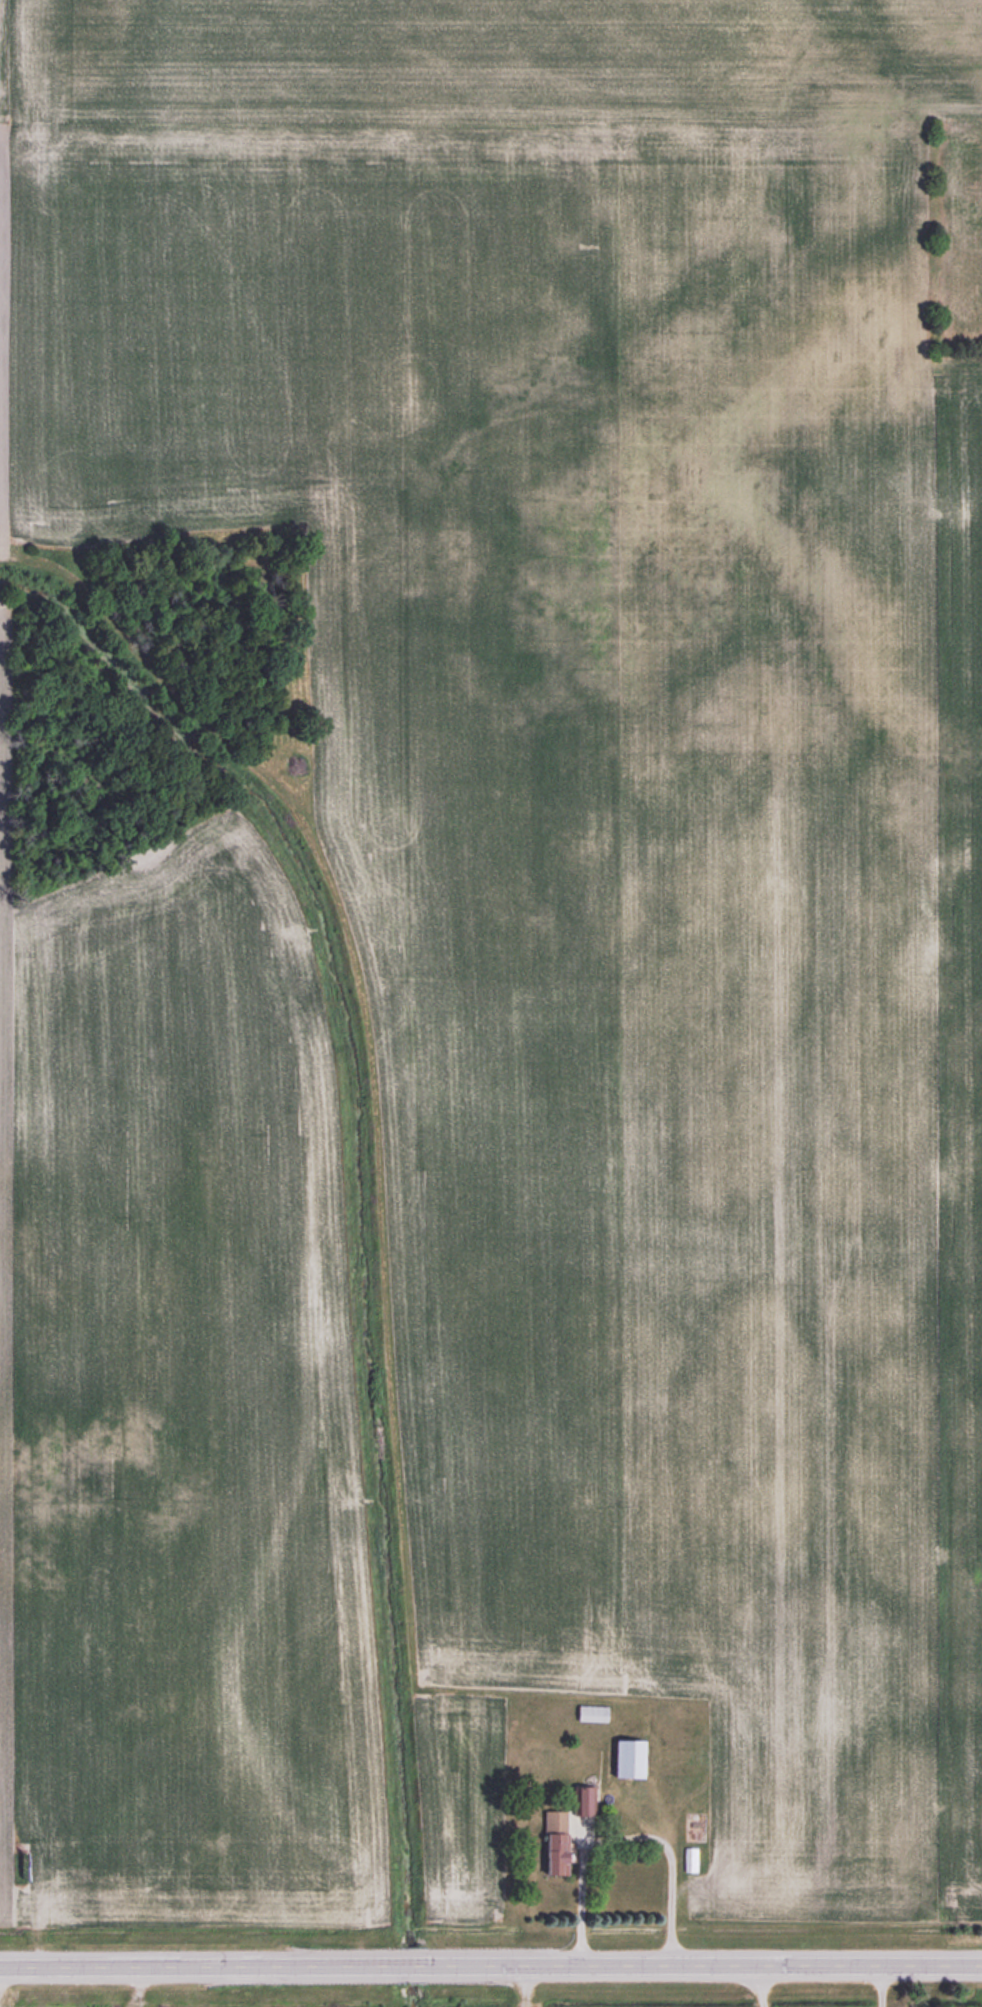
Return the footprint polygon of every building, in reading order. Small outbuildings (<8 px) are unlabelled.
[(607,1721),(607,1706),(576,1706),(576,1721),(607,1721)] [(613,1777),(641,1777),(641,1739),(613,1739),(613,1777)] [(594,1786),(574,1786),(574,1815),(594,1815),(594,1786)] [(566,1875),(566,1811),(543,1811),(543,1875),(566,1875)] [(686,1872),(697,1871),(696,1848),(685,1849),(686,1872)]
